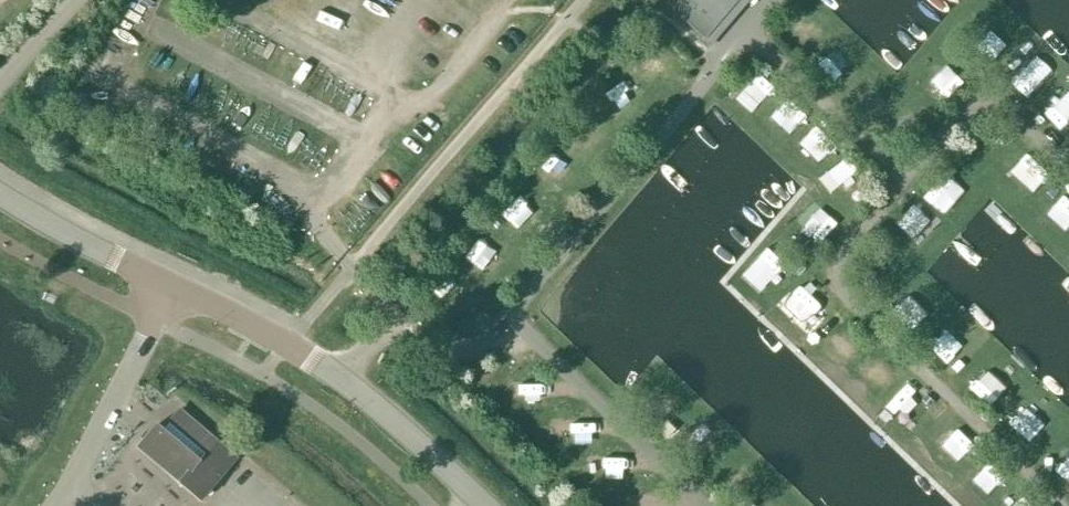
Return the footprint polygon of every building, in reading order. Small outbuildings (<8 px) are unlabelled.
[(738,0),(677,0),(679,17),(705,39),(738,0)] [(652,38),(656,34),(647,26),(643,31),(652,38)] [(749,105),(768,78),(752,67),(733,94),(749,105)] [(1010,169),(1034,193),(1052,175),(1029,151),(1010,169)] [(946,170),(924,194),(944,212),(965,189),(946,170)] [(906,231),(924,205),(915,199),(898,225),(906,231)] [(761,290),(788,264),(770,246),(743,272),(761,290)] [(53,305),(57,297),(45,292),(42,300),(53,305)] [(907,382),(886,405),(904,423),(926,400),(907,382)] [(236,459),(179,411),(162,431),(156,426),(137,448),(200,501),(236,459)] [(970,474),(984,490),(999,475),(985,460),(970,474)]
